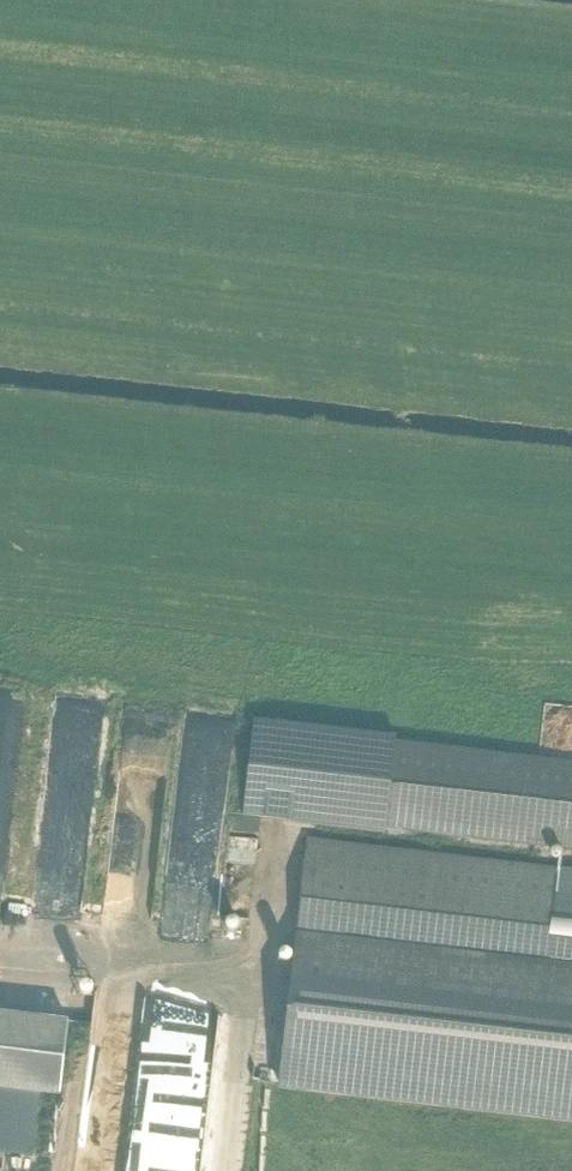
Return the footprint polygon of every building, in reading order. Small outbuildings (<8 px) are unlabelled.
[(243,816),(385,832),(386,828),(571,849),(571,762),(396,741),(396,737),(254,720),(243,816)] [(311,831),(276,1092),(571,1126),(571,860),(311,831)] [(230,862),(259,863),(260,836),(230,836),(230,862)] [(66,1023),(0,1016),(0,1090),(58,1097),(66,1023)]
